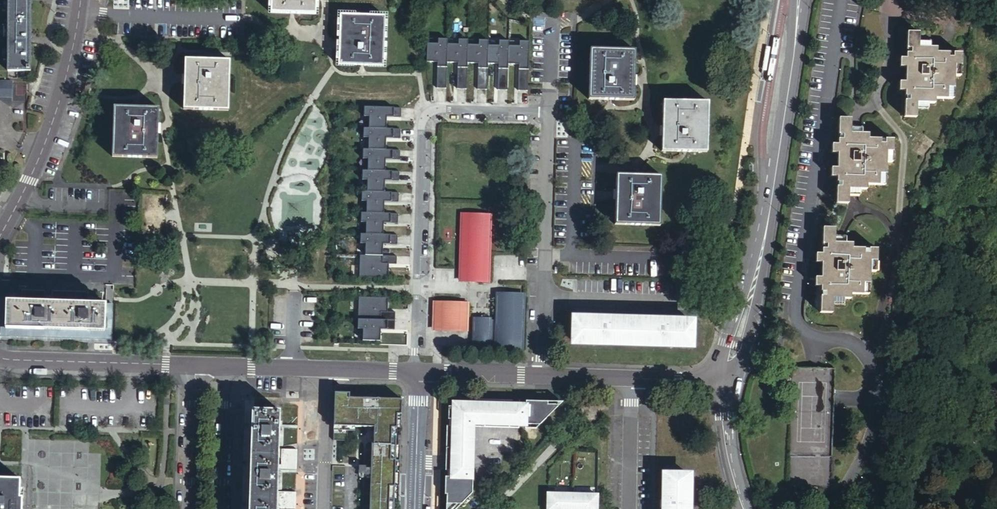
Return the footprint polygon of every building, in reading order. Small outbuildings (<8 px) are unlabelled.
[(7,72),(31,73),(32,0),(8,0),(7,72)] [(271,12),(293,12),(316,13),(316,0),(271,0),(271,12)] [(343,44),(343,62),(365,63),(387,63),(388,13),(343,13),(343,44)] [(903,91),(902,117),(917,118),(918,108),(927,108),(928,101),(935,102),(935,97),(953,98),(954,75),(961,76),(962,52),(937,52),(937,48),(929,48),(930,41),(920,40),(920,31),(905,31),(904,58),(901,58),(900,68),(904,68),(903,82),(900,82),(899,91),(903,91)] [(436,89),(446,89),(447,63),(447,45),(447,40),(438,39),(438,44),(427,44),(426,63),(437,63),(436,89)] [(458,45),(447,45),(447,63),(458,63),(457,89),(466,90),(467,64),(468,45),(468,40),(458,40),(458,45)] [(479,46),(468,45),(467,64),(478,64),(477,90),(487,90),(488,64),(488,46),(488,41),(479,40),(479,46)] [(499,46),(488,46),(488,64),(498,65),(498,90),(507,91),(508,65),(508,46),(509,41),(499,41),(499,46)] [(518,91),(528,91),(529,42),(520,42),(519,47),(508,46),(508,65),(519,65),(518,91)] [(589,49),(589,99),(634,99),(634,80),(634,49),(589,49)] [(190,79),(189,109),(234,110),(235,60),(190,60),(190,79)] [(0,84),(0,99),(14,99),(14,84),(0,84)] [(664,131),(663,151),(708,152),(710,102),(664,100),(664,131)] [(115,107),(114,157),(158,158),(159,129),(159,108),(136,108),(115,107)] [(368,117),(368,129),(385,129),(386,117),(400,118),(400,109),(363,107),(363,117),(368,117)] [(834,178),(833,204),(848,204),(848,195),(857,195),(858,188),(866,189),(866,185),(883,185),(884,163),(891,163),(891,139),(868,138),(868,135),(859,135),(860,128),(851,128),(851,118),(836,117),(835,145),(832,145),(831,154),(835,154),(834,169),(831,169),(831,178),(834,178)] [(368,129),(363,128),(362,138),(368,138),(367,150),(385,150),(385,139),(399,139),(400,130),(385,129),(368,129)] [(367,150),(362,150),(362,159),(367,159),(367,171),(384,172),(384,160),(399,160),(399,151),(385,150),(367,150)] [(367,171),(361,171),(361,180),(366,180),(366,192),(383,193),(384,181),(398,181),(398,172),(384,172),(367,171)] [(615,195),(614,224),(660,226),(661,174),(616,173),(615,195)] [(366,192),(361,192),(360,202),(366,202),(365,213),(383,214),(383,202),(397,203),(398,193),(383,193),(366,192)] [(365,213),(360,213),(360,223),(365,223),(365,235),(382,235),(382,223),(397,224),(397,214),(383,214),(365,213)] [(461,223),(459,282),(488,283),(490,224),(461,223)] [(819,286),(818,313),(834,314),(834,303),(843,304),(843,297),(851,297),(851,293),(869,294),(870,272),(876,272),(877,249),(853,248),(853,244),(845,244),(845,238),(836,237),(836,228),(821,228),(820,254),(817,254),(817,263),(820,263),(819,278),(816,278),(816,286),(819,286)] [(365,235),(359,235),(359,244),(364,244),(364,256),(381,256),(382,245),(396,245),(396,236),(382,235),(365,235)] [(364,256),(359,256),(358,278),(387,279),(388,265),(396,265),(396,257),(381,256),(364,256)] [(7,330),(43,331),(43,328),(104,330),(105,306),(18,303),(18,288),(8,288),(7,304),(8,304),(7,330)] [(523,297),(496,296),(496,323),(489,323),(489,321),(474,321),(473,349),(488,350),(488,347),(495,347),(495,350),(522,351),(523,297)] [(387,299),(357,298),(357,320),(394,321),(394,313),(386,313),(387,299)] [(467,305),(434,305),(433,330),(466,331),(467,305)] [(43,328),(43,331),(7,330),(0,329),(0,338),(111,342),(112,306),(105,306),(104,330),(43,328)] [(574,319),(574,342),(690,346),(691,323),(574,319)] [(394,321),(357,320),(356,330),(362,330),(361,341),(379,342),(379,330),(394,331),(394,321)] [(351,391),(336,390),(334,440),(348,440),(349,427),(373,428),(370,508),(395,508),(398,414),(402,414),(402,400),(351,398),(351,391)] [(474,428),(519,429),(519,425),(539,426),(559,406),(547,405),(547,402),(526,402),(525,404),(519,404),(475,402),(475,405),(452,404),(452,407),(452,419),(449,419),(449,420),(449,426),(448,471),(448,477),(447,477),(446,495),(446,504),(461,505),(472,493),(473,478),(471,478),(471,465),(473,465),(474,428)] [(278,469),(278,465),(280,411),(255,410),(252,508),(277,508),(278,469)] [(297,470),(297,450),(283,449),(283,465),(278,465),(278,469),(297,470)] [(664,508),(687,508),(688,475),(664,475),(664,508)] [(25,501),(23,501),(24,479),(0,478),(0,508),(25,508),(25,501)] [(547,493),(547,508),(562,508),(581,508),(596,508),(596,494),(547,493)]
